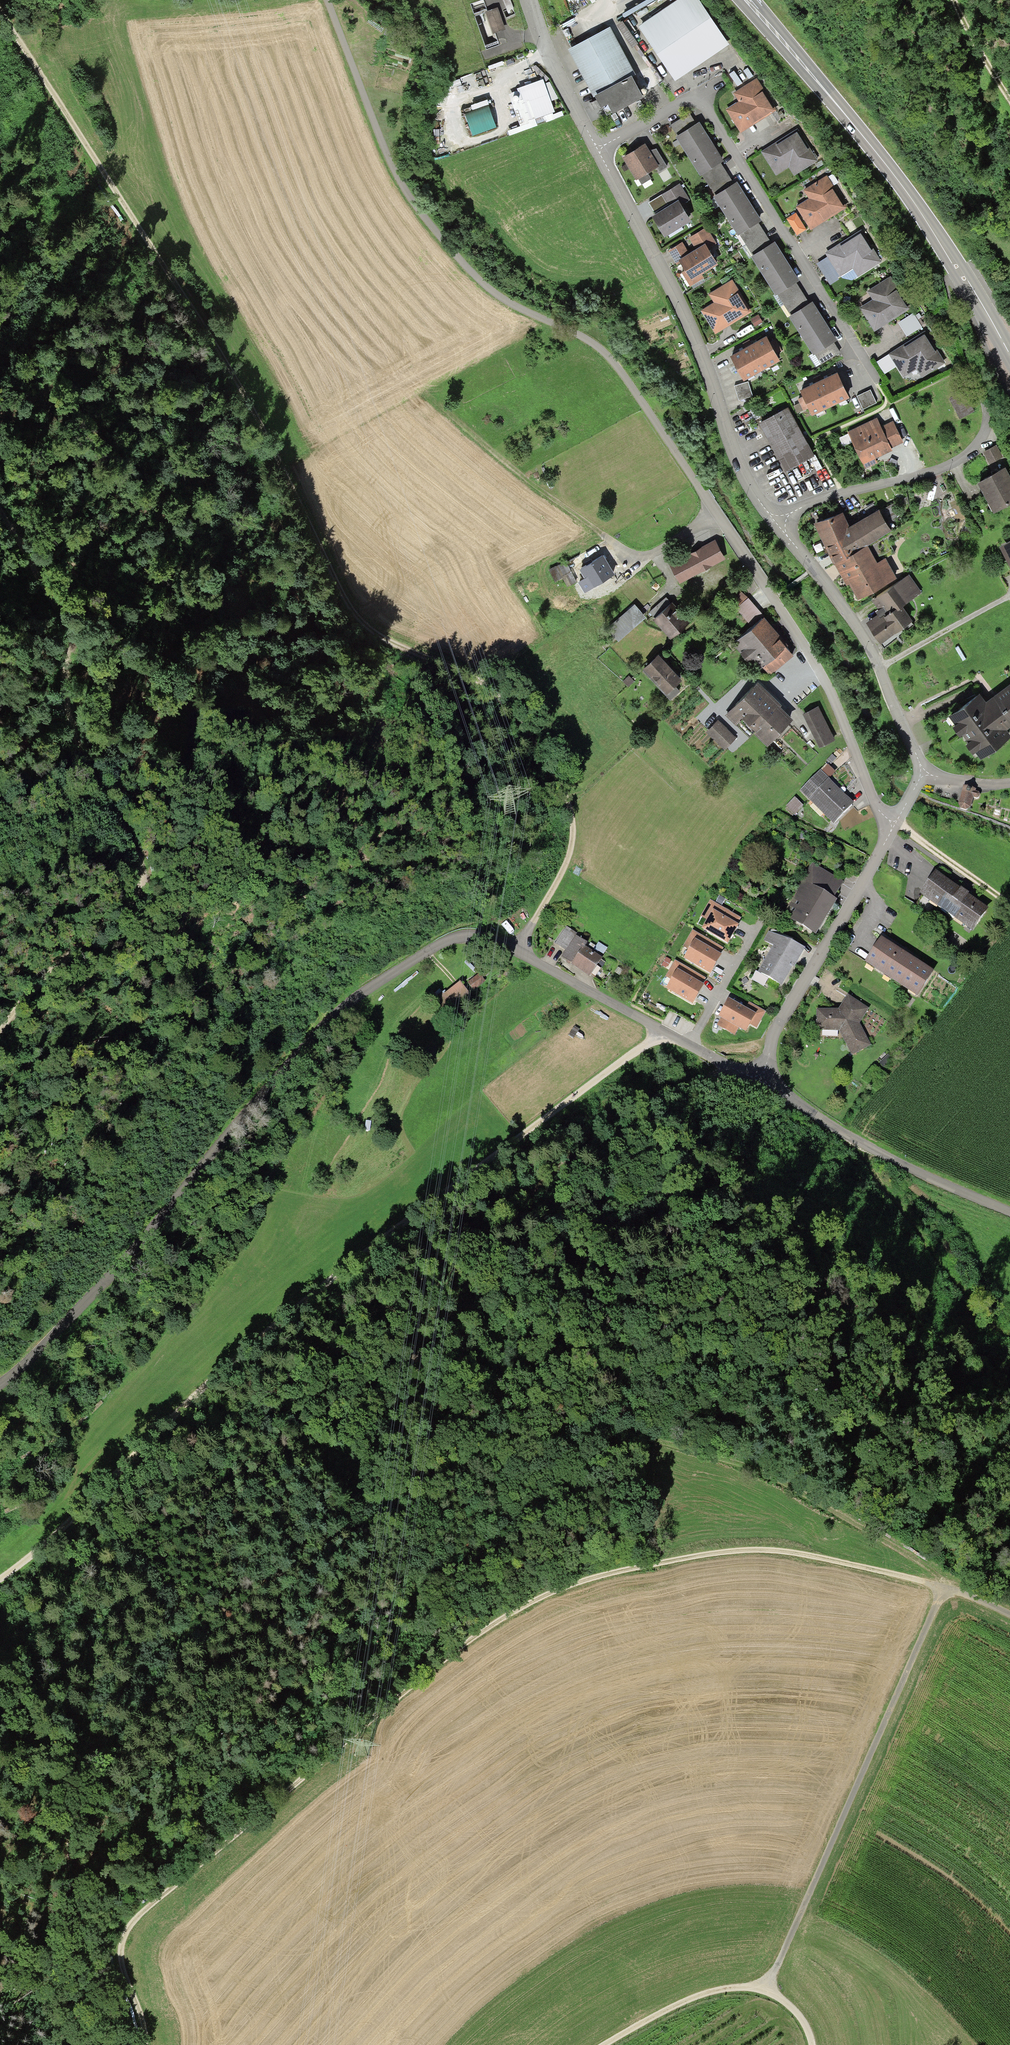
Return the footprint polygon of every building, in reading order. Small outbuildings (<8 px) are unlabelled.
[(638,27),(675,83),(730,47),(698,0),(679,0),(638,27)] [(498,9),(485,13),(493,35),(505,30),(498,9)] [(636,76),(610,28),(568,51),(594,99),(595,98),(601,110),(608,107),(613,116),(643,100),(632,78),(636,76)] [(777,111),(757,79),(733,94),(739,102),(726,110),(741,134),(756,124),(777,111)] [(543,81),(517,90),(518,91),(516,92),(522,106),(523,106),(530,123),(553,116),(552,114),(555,113),(551,102),(558,99),(550,83),(544,85),(543,81)] [(490,101),(465,110),(474,136),(499,128),(490,101)] [(676,133),(687,152),(711,138),(706,130),(699,118),(695,121),(676,133)] [(807,144),(797,128),(780,139),(778,140),(777,139),(761,150),(777,174),(789,166),(794,174),(818,159),(808,143),(807,144)] [(716,145),(711,138),(687,152),(700,172),(701,172),(720,160),(724,158),(716,145)] [(649,146),(645,140),(622,154),(636,177),(637,176),(641,182),(651,176),(647,170),(656,165),(659,163),(650,148),(649,146)] [(656,146),(650,148),(659,163),(656,165),(659,170),(667,165),(656,146)] [(733,180),(720,160),(701,172),(713,192),(733,180)] [(833,172),(828,175),(833,183),(838,180),(833,172)] [(828,175),(827,173),(803,188),(809,197),(796,204),(811,228),(825,220),(847,205),(833,183),(828,175)] [(713,192),(725,211),(749,197),(744,189),(737,177),(733,180),(713,192)] [(655,210),(652,212),(665,233),(692,217),(683,202),(689,198),(680,181),(662,192),(668,202),(655,210)] [(668,202),(662,192),(649,200),(655,210),(668,202)] [(753,204),(749,197),(725,211),(737,232),(738,231),(757,219),(761,217),(753,204)] [(796,211),(786,217),(797,234),(806,228),(796,211)] [(771,240),(757,219),(738,231),(751,252),(771,240)] [(688,249),(679,256),(681,260),(686,268),(681,271),(690,285),(704,276),(701,271),(718,260),(709,245),(716,241),(706,225),(689,236),(695,245),(688,249)] [(870,245),(861,229),(843,240),(841,241),(841,240),(825,250),(828,255),(840,274),(853,266),(858,275),(881,260),(872,244),(870,245)] [(751,252),(762,271),(786,257),(781,249),(775,238),(771,240),(751,252)] [(688,249),(682,240),(668,249),(677,263),(681,260),(679,256),(688,249)] [(840,274),(828,255),(817,262),(830,283),(841,276),(840,274)] [(791,265),(786,257),(762,271),(775,292),(777,290),(795,279),(799,277),(791,265)] [(852,279),(858,275),(853,266),(840,274),(841,276),(852,279)] [(911,306),(891,274),(867,289),(872,298),(859,306),(874,329),(884,323),(911,306)] [(701,309),(715,332),(728,324),(752,310),(732,277),(708,292),(714,301),(701,309)] [(809,300),(795,279),(777,290),(789,312),(809,300)] [(789,312),(801,332),(825,317),(820,309),(813,298),(809,300),(789,312)] [(913,313),(899,322),(907,334),(921,324),(913,313)] [(759,314),(751,318),(755,325),(763,321),(759,314)] [(829,325),(825,317),(801,332),(813,352),(833,339),(837,337),(829,325)] [(905,342),(889,352),(903,376),(916,368),(922,376),(945,361),(937,347),(935,347),(924,331),(907,342),(905,343),(905,342)] [(767,332),(730,352),(744,376),(780,356),(767,332)] [(840,350),(833,339),(813,352),(821,363),(840,350)] [(849,394),(837,368),(817,377),(800,385),(804,394),(798,397),(803,408),(809,405),(812,411),(849,394)] [(748,380),(734,384),(738,398),(752,394),(748,380)] [(870,388),(857,394),(864,408),(876,402),(870,388)] [(964,389),(950,395),(960,416),(973,409),(964,389)] [(788,404),(759,420),(785,468),(814,453),(788,404)] [(881,425),(877,416),(847,430),(865,467),(878,460),(876,456),(887,450),(893,448),(892,446),(881,425)] [(893,419),(881,425),(892,446),(904,441),(893,419)] [(983,450),(989,463),(1003,456),(996,443),(983,450)] [(977,478),(993,508),(1009,500),(1009,473),(1005,463),(977,478)] [(895,504),(881,512),(889,525),(902,518),(895,504)] [(881,512),(880,509),(850,526),(848,523),(842,511),(814,525),(834,565),(835,564),(851,556),(850,554),(868,544),(892,531),(889,525),(881,512)] [(999,543),(1009,563),(1009,537),(999,543)] [(715,538),(670,562),(680,582),(726,557),(715,538)] [(851,556),(835,564),(846,586),(849,584),(858,599),(897,578),(885,559),(877,563),(868,544),(850,554),(851,556)] [(589,561),(579,566),(591,586),(615,572),(603,552),(589,561)] [(921,593),(909,575),(871,600),(878,610),(875,612),(877,615),(866,623),(880,643),(913,621),(903,605),(921,593)] [(736,607),(748,596),(738,585),(726,595),(736,607)] [(751,624),(764,613),(748,596),(736,607),(751,624)] [(635,602),(607,626),(619,640),(646,615),(635,602)] [(668,602),(652,618),(670,637),(686,621),(679,614),(676,611),(674,609),(668,602)] [(753,655),(780,634),(780,633),(764,613),(751,624),(731,641),(747,661),(754,656),(753,655)] [(794,652),(780,634),(753,655),(754,656),(768,674),(794,652)] [(672,665),(658,650),(643,664),(645,667),(643,669),(670,699),(680,690),(674,683),(682,676),(672,665)] [(629,675),(623,680),(628,686),(634,680),(629,675)] [(782,702),(758,679),(724,713),(735,724),(744,715),(756,726),(753,729),(767,743),(793,716),(780,703),(782,702)] [(988,697),(986,698),(979,689),(948,712),(955,720),(952,722),(960,732),(962,731),(967,738),(965,739),(973,750),(975,748),(981,756),(1009,734),(1009,731),(1007,727),(1009,724),(1009,680),(988,697)] [(818,704),(803,712),(819,746),(835,738),(818,704)] [(718,718),(706,731),(724,749),(736,736),(718,718)] [(832,754),(826,760),(831,765),(836,759),(832,754)] [(835,772),(828,764),(821,771),(829,778),(835,772)] [(821,771),(820,769),(800,790),(808,799),(829,778),(821,771)] [(846,795),(829,778),(808,799),(833,824),(854,803),(846,795)] [(976,788),(963,785),(958,803),(961,809),(965,810),(971,807),(973,797),(976,798),(979,797),(980,793),(979,792),(975,790),(976,788)] [(794,797),(786,806),(795,814),(803,806),(794,797)] [(812,863),(802,879),(834,898),(844,882),(812,863)] [(960,887),(935,870),(919,893),(972,931),(989,908),(968,894),(969,893),(965,890),(960,887)] [(827,916),(837,900),(834,898),(802,879),(794,891),(796,892),(782,914),(815,934),(827,916)] [(713,909),(738,924),(741,918),(710,900),(701,916),(707,920),(713,909)] [(738,924),(713,909),(707,920),(701,929),(727,944),(734,932),(739,924),(738,924)] [(566,950),(576,935),(577,933),(566,927),(555,943),(566,950)] [(695,939),(719,953),(723,947),(692,929),(683,946),(689,949),(695,939)] [(772,929),(770,932),(792,941),(793,939),(772,929)] [(770,932),(769,931),(763,940),(773,945),(758,972),(781,985),(792,966),(794,967),(797,963),(805,947),(792,941),(770,932)] [(587,942),(576,935),(566,950),(561,957),(572,963),(571,964),(589,976),(602,957),(585,946),(587,942)] [(881,937),(865,962),(917,996),(934,971),(905,953),(881,937)] [(719,953),(695,939),(689,949),(683,958),(710,974),(717,962),(721,954),(719,953)] [(677,969),(702,983),(705,977),(675,960),(665,976),(671,979),(677,969)] [(702,983),(677,969),(671,979),(666,988),(693,1004),(699,993),(704,985),(702,983)] [(479,973),(468,982),(474,990),(486,982),(479,973)] [(470,994),(460,981),(443,994),(442,992),(430,1002),(441,1016),(470,994)] [(857,1001),(848,994),(838,1009),(817,1009),(816,1030),(839,1031),(851,1055),(871,1046),(860,1023),(869,1008),(857,1001)] [(746,1008),(729,998),(723,1008),(718,1016),(721,1018),(717,1025),(735,1035),(739,1028),(745,1032),(750,1024),(756,1014),(746,1008)] [(749,1002),(746,1008),(756,1014),(750,1024),(756,1028),(766,1012),(749,1002)] [(883,1054),(878,1058),(885,1065),(889,1060),(883,1054)]
